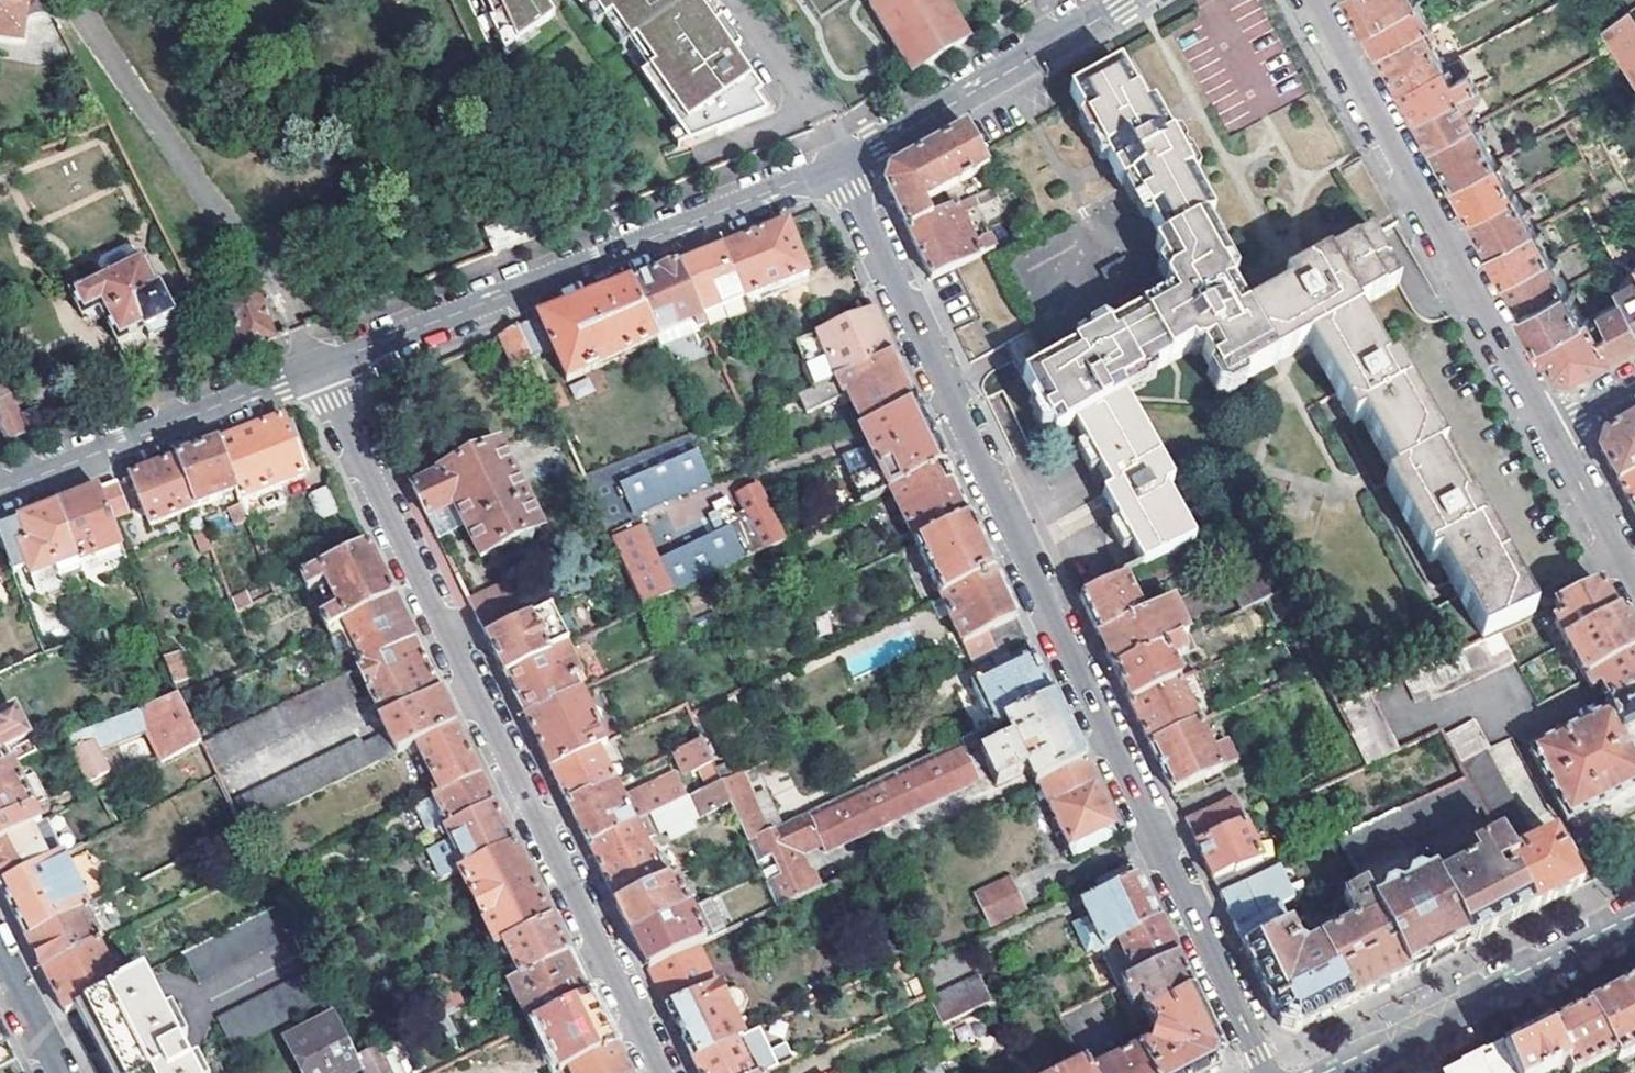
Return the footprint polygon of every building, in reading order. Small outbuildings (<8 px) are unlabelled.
[(22,39),(26,26),(38,20),(50,22),(60,31),(45,0),(0,0),(0,36),(22,39)] [(509,37),(560,5),(557,0),(486,0),(509,37)] [(599,0),(588,0),(600,18),(607,13),(599,0)] [(774,113),(702,0),(599,0),(607,13),(615,8),(633,37),(636,36),(652,63),(650,64),(685,120),(677,125),(688,141),(774,113)] [(870,5),(912,73),(967,39),(943,0),(878,0),(870,5)] [(1477,641),(1497,631),(1534,614),(1473,502),(1463,506),(1436,456),(1445,451),(1397,365),(1387,370),(1355,309),(1401,285),(1374,236),(1399,222),(1277,0),(1179,0),(1110,43),(1121,65),(1073,92),(1159,266),(1005,346),(1054,437),(1075,427),(1109,494),(1104,497),(1142,569),(1161,560),(1242,522),(1316,667),(1321,676),(1336,707),(1367,692),(1397,678),(1477,641)] [(1366,28),(1415,1),(1414,0),(1351,0),(1356,10),(1366,28)] [(1380,52),(1421,29),(1431,24),(1418,0),(1415,1),(1366,28),(1376,45),(1380,52)] [(615,8),(607,13),(677,125),(685,120),(650,64),(652,63),(636,36),(633,37),(615,8)] [(1615,46),(1634,78),(1634,25),(1628,13),(1604,29),(1615,46)] [(1421,29),(1380,52),(1384,59),(1400,89),(1442,66),(1421,29)] [(1459,56),(1442,66),(1444,70),(1448,68),(1452,75),(1448,77),(1451,83),(1468,73),(1459,56)] [(1403,95),(1415,117),(1475,85),(1468,73),(1451,83),(1448,77),(1452,75),(1448,68),(1444,70),(1442,66),(1400,89),(1403,95)] [(1427,138),(1431,146),(1474,123),(1472,119),(1476,117),(1471,110),(1468,112),(1465,107),(1482,98),(1475,85),(1415,117),(1427,138)] [(1614,117),(1634,105),(1634,86),(1605,102),(1614,117)] [(1474,123),(1431,146),(1436,155),(1452,185),(1495,161),(1481,135),(1485,133),(1481,126),(1477,129),(1474,123)] [(988,167),(967,127),(914,156),(890,170),(885,183),(906,227),(931,216),(926,203),(988,167)] [(1495,161),(1452,185),(1457,193),(1471,219),(1514,196),(1503,175),(1507,173),(1503,166),(1499,168),(1495,161)] [(998,187),(977,196),(981,205),(1001,195),(998,187)] [(1516,195),(1514,196),(1471,219),(1485,244),(1489,252),(1534,228),(1531,223),(1534,221),(1531,215),(1528,217),(1516,195)] [(930,279),(994,249),(987,235),(974,241),(962,214),(981,205),(977,196),(931,216),(906,227),(918,253),(930,279)] [(485,232),(494,254),(552,231),(538,200),(521,207),(524,216),(485,232)] [(788,222),(720,248),(740,299),(808,273),(788,222)] [(1493,259),(1506,283),(1551,258),(1541,240),(1544,238),(1540,231),(1540,232),(1537,233),(1534,228),(1489,252),(1493,259)] [(714,250),(677,265),(699,318),(702,326),(744,309),(740,299),(720,248),(714,250)] [(1510,289),(1522,311),(1567,287),(1557,270),(1561,268),(1558,262),(1554,264),(1551,258),(1506,283),(1510,289)] [(149,341),(178,326),(144,259),(70,297),(80,315),(99,307),(118,346),(144,333),(149,341)] [(668,268),(630,283),(653,336),(699,318),(677,265),(668,268)] [(1619,290),(1624,299),(1634,319),(1634,282),(1619,290)] [(593,297),(539,318),(566,380),(655,340),(653,336),(630,283),(593,297)] [(1525,318),(1540,344),(1585,320),(1573,298),(1576,296),(1573,290),(1569,291),(1567,287),(1522,311),(1525,318)] [(203,313),(226,358),(275,339),(256,292),(203,313)] [(1598,313),(1603,322),(1596,326),(1598,330),(1596,331),(1610,357),(1634,343),(1634,319),(1624,299),(1598,313)] [(895,354),(874,311),(791,344),(809,389),(834,379),(895,354)] [(1585,320),(1540,344),(1543,351),(1556,373),(1574,377),(1610,357),(1596,331),(1598,330),(1596,326),(1594,322),(1591,323),(1588,318),(1585,320)] [(530,359),(516,327),(499,337),(512,366),(530,359)] [(895,354),(834,379),(842,396),(846,394),(863,429),(918,404),(906,377),(895,354)] [(5,443),(28,434),(0,374),(0,432),(5,443)] [(590,376),(570,384),(575,398),(595,391),(590,376)] [(863,502),(891,488),(945,462),(926,421),(918,404),(863,429),(860,430),(868,447),(878,469),(853,480),(863,502)] [(276,484),(305,473),(283,416),(218,442),(237,491),(242,504),(246,516),(265,508),(283,502),(276,484)] [(1634,472),(1634,417),(1613,429),(1603,435),(1599,450),(1616,482),(1634,472)] [(685,439),(708,480),(709,483),(724,478),(699,433),(695,435),(685,439)] [(685,439),(585,479),(584,480),(627,573),(642,606),(671,592),(656,560),(634,512),(708,480),(685,439)] [(211,444),(175,458),(195,508),(237,491),(218,442),(211,444)] [(498,444),(411,484),(428,519),(455,506),(465,526),(480,556),(540,528),(498,444)] [(168,461),(131,475),(150,524),(195,508),(175,458),(168,461)] [(945,462),(891,488),(916,542),(971,517),(958,489),(945,462)] [(1633,512),(1634,511),(1634,472),(1616,482),(1621,490),(1633,512)] [(97,488),(109,519),(130,511),(118,480),(97,488)] [(325,484),(307,493),(320,518),(338,509),(325,484)] [(656,560),(671,592),(784,539),(758,485),(738,495),(745,511),(736,515),(740,523),(656,560)] [(63,501),(56,504),(79,560),(120,546),(109,519),(97,488),(63,501)] [(723,496),(706,504),(716,526),(733,518),(723,496)] [(56,504),(19,518),(27,542),(19,545),(24,558),(31,577),(54,569),(58,580),(83,571),(79,560),(56,504)] [(246,516),(242,504),(230,508),(235,524),(248,519),(246,516)] [(438,539),(465,526),(455,506),(428,519),(433,529),(438,539)] [(210,547),(197,514),(187,518),(185,522),(188,531),(193,532),(200,551),(210,547)] [(976,528),(971,517),(916,542),(940,594),(995,568),(976,528)] [(0,525),(0,537),(10,564),(24,558),(19,545),(27,542),(19,518),(2,525),(0,525)] [(369,547),(303,579),(309,593),(328,585),(339,608),(322,617),(327,628),(393,596),(381,572),(369,547)] [(1094,628),(1097,636),(1143,614),(1133,593),(1169,576),(1161,560),(1142,569),(1080,599),(1094,628)] [(995,568),(940,594),(963,643),(987,632),(996,652),(1027,637),(1014,610),(995,568)] [(1235,580),(1242,603),(1268,596),(1262,573),(1235,580)] [(467,598),(486,637),(529,618),(510,578),(467,598)] [(1598,584),(1553,605),(1560,616),(1552,621),(1564,642),(1615,615),(1612,609),(1598,584)] [(230,598),(235,612),(252,605),(247,592),(230,598)] [(393,596),(327,628),(339,654),(353,648),(362,665),(414,640),(415,640),(400,609),(394,596),(393,596)] [(1109,660),(1114,671),(1179,640),(1185,637),(1169,602),(1143,614),(1097,636),(1109,660)] [(504,675),(548,653),(534,623),(539,621),(536,614),(529,618),(486,637),(490,646),(504,675)] [(1615,615),(1564,642),(1584,678),(1593,673),(1634,651),(1625,633),(1615,615)] [(1477,641),(1397,678),(1402,687),(1406,685),(1414,701),(1428,695),(1430,699),(1513,660),(1497,631),(1477,641)] [(987,632),(963,643),(973,663),(996,652),(987,632)] [(669,635),(657,641),(662,651),(674,645),(669,635)] [(362,665),(357,668),(381,718),(439,690),(420,653),(414,640),(362,665)] [(1125,696),(1128,703),(1177,680),(1169,662),(1185,654),(1179,640),(1114,671),(1125,696)] [(525,717),(577,691),(572,680),(577,678),(578,672),(566,645),(548,653),(504,675),(509,686),(525,717)] [(1593,673),(1607,702),(1633,689),(1634,688),(1634,651),(1593,673)] [(980,679),(1004,668),(996,652),(973,663),(980,679)] [(976,735),(1056,698),(1035,653),(1004,668),(980,679),(956,690),(976,735)] [(176,655),(164,659),(174,685),(186,680),(176,655)] [(1321,676),(1316,667),(1309,670),(1313,680),(1321,676)] [(1194,672),(1184,677),(1190,690),(1200,685),(1194,672)] [(201,743),(214,769),(359,699),(347,673),(201,743)] [(1195,717),(1177,680),(1128,703),(1145,738),(1148,745),(1197,722),(1202,720),(1199,715),(1195,717)] [(1633,689),(1607,702),(1606,703),(1609,709),(1528,750),(1565,823),(1634,788),(1634,757),(1622,732),(1634,726),(1634,693),(1633,689)] [(230,800),(243,828),(415,744),(455,724),(447,708),(439,690),(381,718),(378,719),(383,731),(362,741),(360,736),(230,800)] [(531,730),(550,768),(598,746),(606,742),(581,690),(577,691),(525,717),(531,730)] [(1367,692),(1336,707),(1365,764),(1396,750),(1367,692)] [(199,739),(177,694),(138,709),(122,715),(82,731),(64,737),(87,780),(107,769),(94,742),(128,729),(142,723),(160,759),(199,739)] [(1027,769),(1036,786),(1039,784),(1085,762),(1068,725),(1056,698),(976,735),(780,827),(749,841),(763,873),(778,907),(815,889),(814,888),(816,884),(811,871),(806,871),(800,857),(821,847),(824,855),(978,782),(973,768),(986,761),(997,782),(1027,769)] [(686,704),(671,711),(676,721),(691,715),(690,712),(686,704)] [(11,762),(37,750),(32,739),(10,750),(7,744),(29,734),(16,708),(0,716),(0,768),(11,762)] [(1442,735),(1457,763),(1484,750),(1488,748),(1473,720),(1442,735)] [(1197,722),(1148,745),(1160,770),(1172,795),(1221,773),(1220,771),(1236,763),(1226,742),(1216,747),(1209,733),(1204,736),(1197,722)] [(461,735),(455,724),(415,744),(436,786),(432,789),(435,796),(480,774),(461,735)] [(713,764),(702,739),(673,752),(683,774),(691,771),(692,773),(713,764)] [(567,803),(614,780),(605,761),(609,759),(605,750),(601,753),(598,746),(550,768),(555,779),(567,803)] [(1457,763),(1466,779),(1480,805),(1498,837),(1524,823),(1484,750),(1457,763)] [(0,768),(0,823),(33,806),(20,780),(11,762),(0,768)] [(1085,762),(1039,784),(1072,855),(1119,833),(1094,779),(1085,762)] [(20,780),(33,806),(47,800),(34,773),(20,780)] [(732,806),(750,797),(739,773),(721,782),(731,803),(732,806)] [(480,774),(435,796),(450,826),(494,804),(484,783),(480,774)] [(675,804),(688,797),(677,774),(629,797),(630,800),(629,812),(632,816),(636,814),(639,820),(647,817),(675,804)] [(1466,779),(1399,810),(1413,837),(1480,805),(1466,779)] [(572,814),(588,845),(635,822),(639,820),(636,814),(632,816),(629,812),(614,780),(567,803),(572,814)] [(688,797),(675,804),(647,817),(655,837),(667,832),(669,838),(675,840),(692,833),(694,826),(692,821),(731,803),(721,782),(688,797)] [(732,806),(749,841),(780,827),(764,791),(750,797),(732,806)] [(1232,802),(1185,823),(1194,844),(1242,822),(1232,802)] [(447,834),(463,869),(514,844),(499,814),(494,804),(450,826),(440,831),(443,836),(447,834)] [(34,825),(41,822),(33,806),(0,823),(0,842),(34,825)] [(1399,810),(1337,840),(1352,867),(1397,845),(1398,847),(1414,839),(1413,837),(1399,810)] [(424,823),(430,836),(440,831),(434,818),(424,823)] [(63,853),(46,819),(41,822),(34,825),(41,839),(37,840),(47,861),(62,853),(63,853)] [(635,822),(588,845),(598,866),(616,902),(663,881),(635,822)] [(1261,864),(1242,822),(1194,844),(1209,875),(1219,896),(1251,881),(1246,871),(1261,864)] [(0,842),(0,884),(47,861),(37,840),(41,839),(34,825),(0,842)] [(1525,867),(1511,874),(1530,912),(1580,886),(1571,869),(1573,868),(1565,852),(1563,853),(1554,835),(1518,853),(1525,867)] [(1478,863),(1437,883),(1469,943),(1476,939),(1530,912),(1511,874),(1499,880),(1495,871),(1506,866),(1507,868),(1513,865),(1499,839),(1473,852),(1478,863)] [(463,869),(459,871),(496,947),(502,944),(551,920),(546,909),(514,844),(463,869)] [(25,936),(86,907),(88,905),(62,853),(47,861),(0,884),(0,887),(3,893),(25,936)] [(1128,864),(1094,879),(1100,892),(1134,877),(1128,864)] [(1100,892),(1081,901),(1088,915),(1071,923),(1087,955),(1094,952),(1116,941),(1160,920),(1138,875),(1134,877),(1100,892)] [(1224,906),(1234,929),(1278,908),(1263,875),(1251,881),(1219,896),(1224,906)] [(1383,901),(1372,906),(1408,973),(1438,958),(1469,943),(1437,883),(1433,875),(1422,880),(1416,879),(1408,882),(1408,888),(1398,892),(1392,891),(1384,894),(1383,901)] [(631,935),(686,909),(671,877),(663,881),(616,902),(620,912),(631,935)] [(1008,880),(1023,912),(1027,910),(1012,878),(1008,880)] [(975,896),(989,928),(1023,912),(1008,880),(975,896)] [(1354,924),(1320,941),(1351,1003),(1357,1000),(1408,973),(1372,906),(1364,889),(1342,900),(1354,924)] [(718,894),(699,902),(711,931),(730,923),(718,894)] [(281,904),(185,952),(199,980),(295,932),(283,908),(281,904)] [(30,945),(42,968),(97,942),(101,939),(86,907),(25,936),(30,945)] [(1278,908),(1234,929),(1239,939),(1281,1027),(1296,1031),(1344,1006),(1351,1003),(1320,941),(1306,948),(1297,946),(1287,927),(1278,908)] [(1329,917),(1325,908),(1302,919),(1307,928),(1312,926),(1329,917)] [(647,967),(698,944),(703,942),(686,909),(631,935),(636,945),(647,967)] [(551,920),(502,944),(513,964),(502,970),(508,983),(511,982),(568,953),(556,929),(551,920)] [(1160,920),(1116,941),(1134,979),(1178,959),(1164,929),(1160,920)] [(307,926),(295,932),(302,947),(314,941),(307,926)] [(97,942),(42,968),(61,1005),(64,1012),(85,1002),(119,985),(97,942)] [(679,1031),(692,1059),(735,1038),(742,1035),(732,1015),(743,1010),(746,1001),(742,992),(732,990),(722,995),(698,944),(647,967),(679,1031)] [(568,953),(511,982),(531,1025),(534,1023),(589,996),(584,986),(568,953)] [(1142,1000),(1149,1014),(1194,993),(1182,968),(1178,959),(1134,979),(1122,985),(1132,1005),(1142,1000)] [(218,1018),(234,1048),(329,1001),(313,969),(218,1018)] [(432,979),(448,1013),(464,1005),(448,971),(432,979)] [(144,973),(119,985),(85,1002),(121,1072),(195,1072),(190,1063),(197,1059),(186,1037),(179,1041),(144,973)] [(1615,1053),(1618,1058),(1634,1050),(1634,982),(1627,986),(1590,1005),(1615,1053)] [(964,990),(933,1004),(942,1023),(973,1009),(964,990)] [(1194,993),(1149,1014),(1158,1032),(1154,1045),(1140,1051),(1151,1072),(1214,1072),(1218,1071),(1223,1056),(1194,993)] [(589,996),(534,1023),(558,1072),(567,1068),(613,1045),(608,1035),(589,996)] [(1565,1064),(1569,1072),(1572,1072),(1615,1053),(1590,1005),(1556,1022),(1548,1026),(1565,1064)] [(335,1014),(284,1038),(302,1072),(350,1072),(362,1068),(357,1059),(335,1014)] [(20,1065),(0,1023),(0,1072),(4,1072),(20,1065)] [(1565,1064),(1548,1026),(1516,1042),(1509,1046),(1502,1049),(1513,1072),(1547,1072),(1565,1064)] [(699,1072),(764,1072),(793,1059),(786,1044),(756,1058),(758,1064),(753,1067),(754,1069),(750,1071),(735,1038),(692,1059),(697,1070),(699,1072)] [(567,1068),(570,1072),(627,1072),(624,1069),(613,1045),(567,1068)] [(362,1068),(364,1072),(393,1072),(380,1047),(357,1059),(362,1068)] [(1090,1072),(1151,1072),(1140,1051),(1139,1049),(1090,1072)] [(1502,1049),(1489,1056),(1456,1072),(1513,1072),(1502,1049)] [(1090,1072),(1085,1065),(1069,1072),(1090,1072)]
